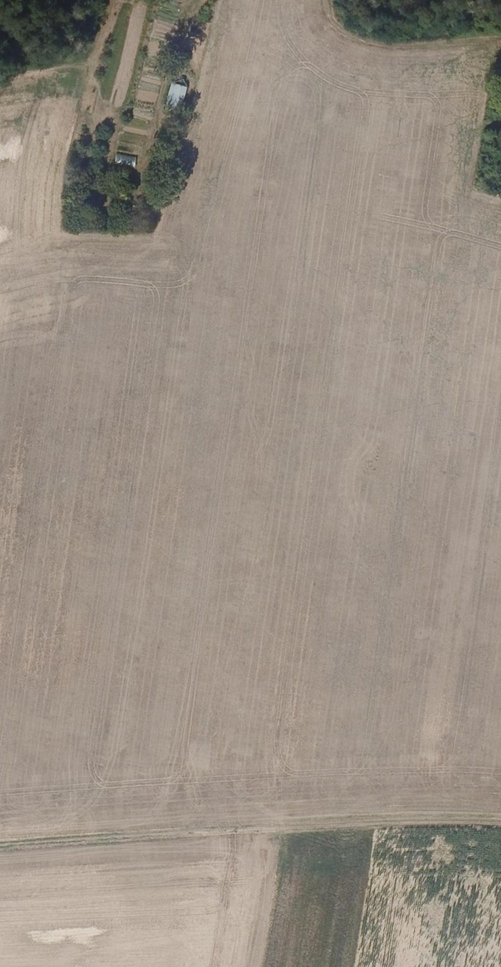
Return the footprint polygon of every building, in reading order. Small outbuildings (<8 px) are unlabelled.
[(183,110),(186,88),(170,86),(167,108),(183,110)]
